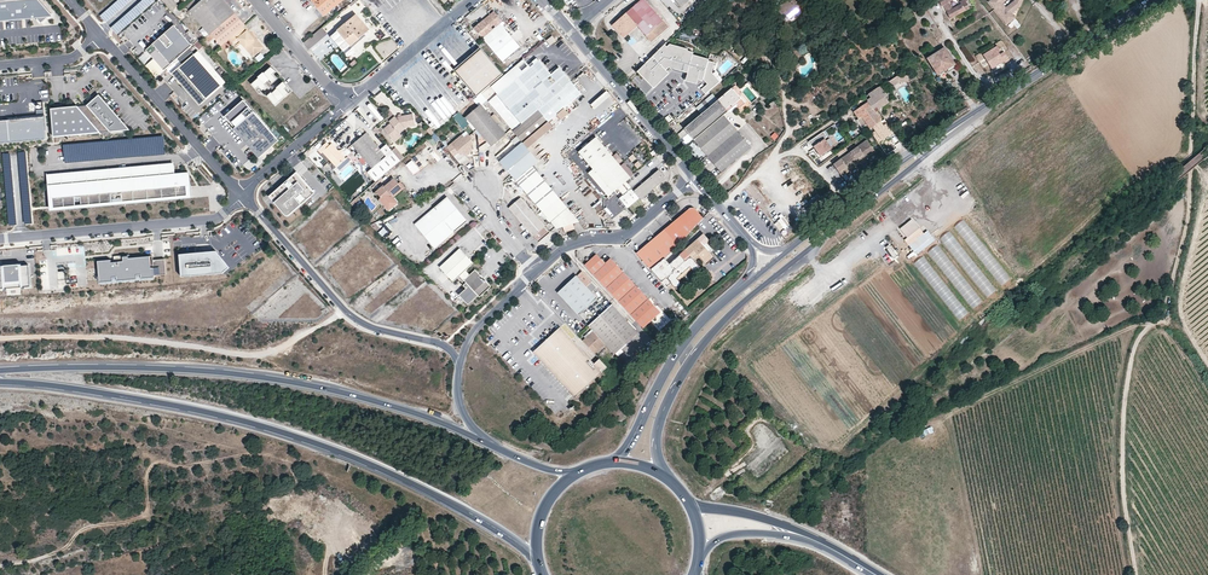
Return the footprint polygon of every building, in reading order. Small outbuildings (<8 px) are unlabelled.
[(37,18),(41,23),(53,14),(41,0),(0,0),(0,22),(37,18)] [(171,10),(176,6),(170,0),(161,0),(171,10)] [(222,0),(202,0),(188,11),(208,34),(209,33),(233,13),(222,0)] [(321,17),(341,0),(310,0),(308,2),(321,17)] [(358,0),(354,0),(347,6),(350,9),(359,1),(358,0)] [(636,25),(638,28),(651,42),(666,30),(669,27),(655,11),(646,0),(641,0),(612,26),(624,40),(628,37),(626,34),(636,25)] [(800,0),(787,0),(786,1),(786,2),(781,6),(776,11),(781,16),(783,14),(784,15),(788,20),(799,9),(802,13),(807,8),(800,0)] [(949,0),(940,0),(942,5),(943,4),(944,3),(947,9),(946,9),(950,18),(970,9),(965,0),(963,0),(960,1),(961,4),(952,8),(949,1),(949,0)] [(990,1),(1011,27),(1019,20),(1015,15),(1020,6),(1022,0),(1016,0),(1007,7),(1003,2),(1005,0),(991,0),(990,1)] [(122,8),(117,1),(99,14),(104,21),(122,8)] [(185,7),(188,11),(196,5),(193,1),(185,7)] [(182,12),(179,7),(173,12),(177,17),(182,12)] [(474,30),(503,63),(521,47),(501,24),(503,22),(494,12),(474,30)] [(244,26),(233,14),(209,33),(208,34),(205,37),(204,37),(208,42),(213,38),(224,50),(232,43),(231,42),(236,39),(238,42),(240,41),(243,40),(246,40),(252,47),(250,51),(254,56),(263,48),(254,38),(252,39),(248,35),(250,33),(247,30),(239,37),(235,36),(233,34),(244,26)] [(368,30),(356,15),(329,37),(344,54),(351,48),(349,46),(368,30)] [(173,25),(145,48),(162,70),(191,46),(173,25)] [(638,28),(636,25),(626,34),(628,37),(638,28)] [(247,30),(244,26),(233,34),(235,36),(239,37),(247,30)] [(303,43),(309,50),(327,35),(321,28),(303,43)] [(544,41),(548,46),(552,42),(548,37),(544,41)] [(236,39),(231,42),(232,43),(235,47),(240,43),(238,42),(236,39)] [(199,50),(203,46),(197,40),(193,43),(199,50)] [(238,42),(240,43),(252,57),(254,56),(250,51),(252,47),(246,40),(243,40),(240,41),(238,42)] [(666,42),(637,72),(654,88),(673,69),(686,72),(684,80),(696,82),(697,79),(703,80),(707,84),(701,90),(705,95),(721,82),(712,72),(714,63),(708,62),(709,57),(693,53),(694,48),(666,42)] [(997,45),(981,54),(991,72),(1012,60),(1007,51),(1002,54),(997,45)] [(473,92),(498,71),(479,48),(454,69),(473,92)] [(956,64),(946,49),(929,60),(939,75),(956,64)] [(171,73),(199,105),(226,81),(198,50),(171,73)] [(260,52),(254,57),(258,61),(264,57),(260,52)] [(537,64),(531,69),(499,97),(523,125),(572,84),(560,70),(558,71),(556,69),(550,74),(539,62),(537,64)] [(277,72),(272,67),(265,73),(264,72),(258,77),(259,78),(252,84),(259,93),(266,86),(264,84),(270,80),(272,82),(276,78),(273,75),(277,72)] [(896,78),(895,75),(886,81),(889,86),(897,81),(896,78)] [(288,87),(283,82),(276,88),(277,89),(272,93),(271,92),(267,96),(275,105),(279,102),(278,101),(284,96),(284,97),(289,94),(285,89),(288,87)] [(573,102),(581,95),(572,84),(523,125),(514,132),(524,143),(529,149),(577,107),(573,102)] [(874,113),(887,102),(880,93),(883,90),(880,84),(862,97),(874,113)] [(752,147),(744,138),(726,116),(735,108),(740,114),(752,105),(736,86),(710,108),(686,128),(695,140),(722,172),(752,147)] [(712,93),(705,99),(710,104),(716,98),(712,93)] [(481,105),(482,107),(488,102),(481,94),(473,100),(478,107),(481,105)] [(865,122),(881,142),(891,136),(874,113),(862,97),(856,103),(859,107),(852,113),(857,120),(855,121),(858,127),(865,122)] [(113,136),(131,134),(100,99),(87,110),(52,113),(54,141),(101,137),(110,136),(113,136)] [(259,156),(278,139),(244,100),(225,117),(259,156)] [(485,152),(506,135),(482,107),(481,105),(478,107),(464,119),(468,125),(478,137),(479,152),(485,152)] [(384,118),(390,124),(383,130),(391,139),(398,133),(404,128),(415,126),(412,115),(395,118),(389,110),(382,116),(384,118)] [(463,129),(468,125),(464,119),(458,112),(453,117),(463,129)] [(493,113),(491,116),(498,123),(501,120),(493,113)] [(669,114),(664,119),(667,123),(672,119),(669,114)] [(44,118),(37,118),(0,122),(0,144),(46,140),(44,118)] [(387,145),(381,150),(366,133),(352,146),(360,156),(357,158),(360,162),(363,159),(372,169),(367,173),(375,182),(388,171),(401,161),(393,151),(387,145)] [(401,137),(398,133),(391,139),(395,143),(401,137)] [(680,140),(686,145),(692,138),(687,133),(680,140)] [(472,138),(468,134),(464,137),(461,134),(446,147),(453,156),(458,152),(460,150),(462,153),(466,149),(470,150),(472,138)] [(137,155),(164,154),(163,135),(128,138),(128,144),(136,144),(137,155)] [(579,152),(613,193),(630,178),(618,164),(612,157),(596,137),(579,152)] [(875,150),(867,139),(835,164),(844,175),(875,150)] [(824,141),(813,148),(820,159),(831,152),(824,141)] [(322,155),(325,153),(337,167),(346,159),(334,145),(331,147),(328,143),(318,151),(322,155)] [(529,149),(524,143),(500,162),(516,181),(516,180),(534,166),(539,161),(529,149)] [(62,145),(64,161),(103,158),(102,152),(89,153),(89,154),(80,155),(79,144),(62,145)] [(396,148),(393,151),(401,161),(405,157),(396,148)] [(426,148),(404,165),(413,176),(435,159),(426,148)] [(612,157),(618,164),(623,161),(617,154),(612,157)] [(174,164),(47,176),(49,198),(55,197),(56,205),(73,204),(72,195),(81,195),(82,203),(98,201),(97,193),(103,193),(103,201),(120,199),(119,191),(125,191),(126,199),(142,197),(141,189),(154,188),(154,196),(171,195),(170,187),(176,186),(177,194),(188,193),(188,187),(189,185),(189,184),(189,183),(189,182),(189,181),(188,180),(187,179),(187,178),(186,174),(175,175),(174,164)] [(516,180),(519,184),(530,197),(543,213),(561,198),(534,166),(516,180)] [(667,178),(659,169),(634,190),(632,188),(620,198),(628,208),(639,198),(641,200),(667,178)] [(314,191),(295,170),(267,195),(284,214),(287,215),(314,191)] [(589,173),(608,197),(613,193),(594,170),(589,173)] [(188,187),(188,193),(177,194),(176,186),(170,187),(171,195),(154,196),(154,188),(141,189),(142,197),(126,199),(125,191),(119,191),(120,199),(103,201),(103,193),(97,193),(98,201),(82,203),(81,195),(72,195),(73,204),(56,205),(55,197),(49,198),(50,209),(191,196),(189,174),(186,174),(187,178),(187,179),(188,180),(189,181),(189,182),(189,183),(189,184),(189,185),(188,187)] [(397,182),(394,178),(385,186),(383,183),(375,190),(381,197),(378,199),(388,210),(397,202),(392,196),(402,188),(397,182)] [(400,179),(397,182),(402,188),(405,185),(400,179)] [(460,214),(445,197),(412,225),(433,249),(458,227),(456,225),(459,223),(460,220),(460,218),(460,214)] [(356,210),(359,208),(355,204),(360,200),(357,198),(350,204),(356,210)] [(561,198),(543,213),(557,229),(580,222),(561,198)] [(532,212),(520,199),(509,208),(523,225),(521,227),(524,231),(526,229),(538,243),(549,233),(544,227),(542,224),(537,218),(535,216),(532,212)] [(532,212),(535,216),(540,211),(538,207),(532,212)] [(703,220),(698,213),(695,210),(693,210),(689,210),(684,214),(665,231),(638,255),(652,270),(657,266),(678,247),(680,245),(696,227),(698,224),(703,220)] [(456,225),(458,227),(465,221),(460,214),(460,218),(460,220),(459,223),(456,225)] [(970,235),(971,237),(975,234),(963,219),(954,227),(964,240),(970,235)] [(912,220),(900,229),(907,238),(919,230),(912,220)] [(949,232),(939,239),(943,244),(953,237),(949,232)] [(911,241),(915,248),(928,240),(924,233),(911,241)] [(711,242),(705,235),(699,240),(671,265),(676,271),(673,274),(670,270),(664,275),(677,290),(683,285),(678,280),(692,268),(696,273),(702,269),(692,258),(698,253),(707,264),(714,258),(705,247),(711,242)] [(934,259),(943,253),(935,242),(927,248),(934,259)] [(473,265),(459,249),(439,268),(451,283),(456,278),(462,285),(461,286),(464,289),(456,296),(465,306),(475,297),(477,298),(489,287),(475,271),(469,276),(465,271),(473,265)] [(179,254),(181,276),(219,272),(225,267),(211,251),(179,254)] [(919,254),(911,262),(925,277),(934,269),(919,254)] [(621,271),(611,260),(605,265),(597,255),(585,266),(590,271),(605,287),(621,271)] [(166,274),(165,259),(153,260),(153,256),(129,258),(129,256),(115,257),(116,262),(111,262),(111,259),(98,261),(100,282),(113,281),(113,277),(117,277),(117,280),(137,279),(137,275),(141,275),(141,278),(155,277),(154,275),(166,274)] [(28,265),(19,266),(19,265),(4,266),(4,267),(0,268),(0,289),(30,286),(28,265)] [(661,271),(657,266),(652,270),(656,275),(661,271)] [(660,311),(621,271),(605,287),(642,328),(660,311)] [(1001,285),(1009,279),(1003,271),(995,276),(1001,285)] [(86,276),(76,276),(77,286),(87,286),(86,276)] [(591,282),(586,287),(576,276),(559,292),(578,314),(596,298),(591,293),(597,288),(591,282)] [(968,302),(972,308),(982,302),(978,296),(968,302)] [(959,319),(968,312),(959,302),(953,308),(950,304),(948,306),(959,319)] [(585,343),(595,354),(606,345),(614,354),(637,334),(613,306),(590,327),(596,333),(585,343)] [(595,366),(560,328),(554,333),(557,336),(536,355),(572,397),(574,396),(606,367),(600,361),(595,366)] [(536,355),(557,336),(554,333),(534,353),(536,355)] [(987,361),(983,356),(978,360),(981,365),(987,361)] [(932,426),(922,430),(924,435),(934,431),(932,426)]
